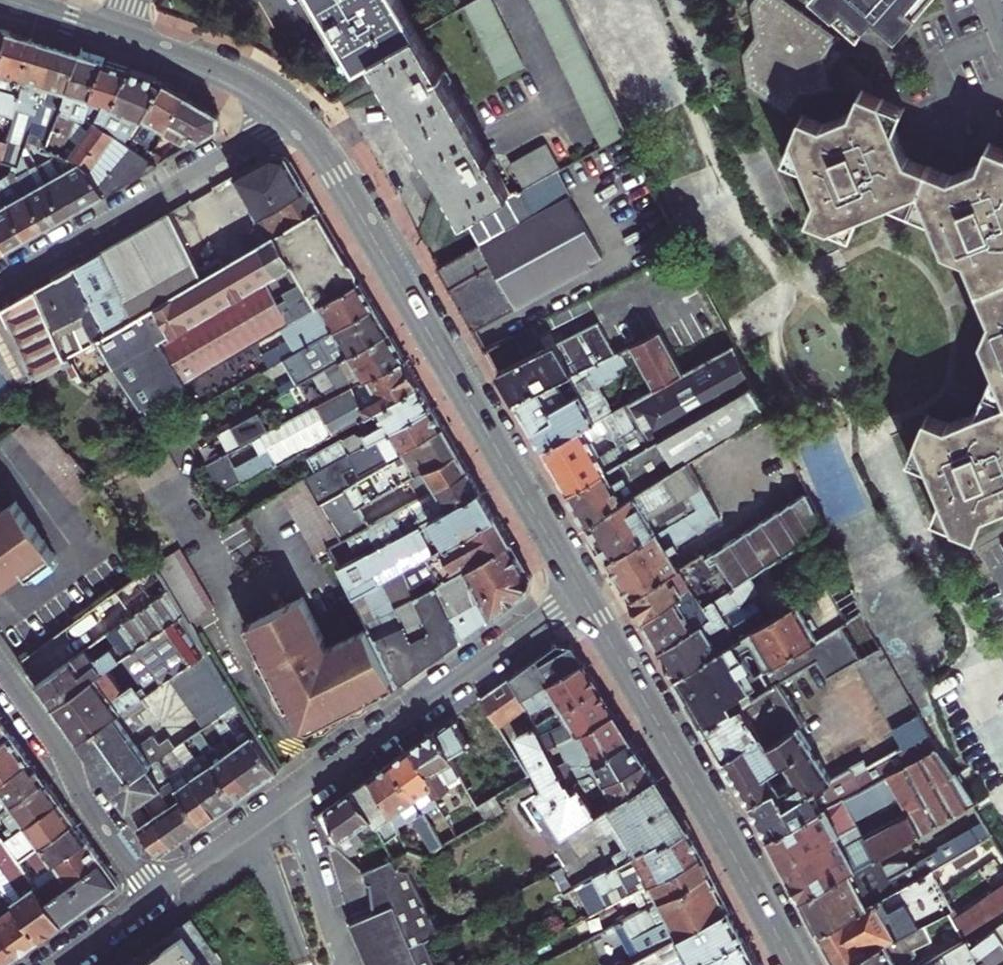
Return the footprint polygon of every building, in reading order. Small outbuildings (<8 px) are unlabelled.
[(373,58),(419,32),(400,0),(318,0),(357,68),(373,58)] [(463,7),(474,0),(452,0),(457,10),(463,7)] [(500,80),(525,67),(492,0),(474,0),(463,7),(500,80)] [(602,146),(627,131),(563,0),(530,0),(602,146)] [(782,0),(766,0),(746,3),(750,34),(754,66),(740,85),(778,113),(792,95),(820,58),(834,40),(782,0)] [(831,14),(838,7),(861,26),(870,17),(893,37),(913,13),(912,12),(923,0),(814,0),(831,14)] [(861,26),(838,7),(831,14),(854,35),(861,26)] [(8,32),(0,30),(0,68),(8,32)] [(16,109),(25,80),(23,80),(34,40),(32,39),(8,32),(0,68),(0,112),(14,117),(16,109)] [(435,167),(466,220),(511,194),(485,149),(480,141),(419,32),(373,58),(435,167)] [(750,34),(736,52),(740,85),(754,66),(750,34)] [(16,109),(14,117),(5,142),(0,140),(0,162),(12,166),(20,168),(22,161),(24,153),(26,148),(26,146),(28,141),(30,134),(36,115),(57,47),(34,40),(23,80),(25,80),(16,109)] [(40,137),(45,139),(52,142),(61,112),(67,94),(68,94),(81,55),(57,47),(36,115),(30,134),(28,141),(38,144),(40,137)] [(67,94),(61,112),(72,116),(82,120),(87,122),(89,116),(93,101),(91,101),(106,62),(81,55),(68,94),(67,94)] [(820,58),(792,95),(824,90),(820,58)] [(82,120),(72,116),(61,112),(52,142),(50,149),(66,155),(72,159),(73,159),(81,164),(93,172),(118,136),(106,128),(130,70),(106,62),(91,101),(93,101),(89,116),(87,122),(82,120)] [(132,116),(141,121),(143,119),(166,84),(156,78),(130,70),(106,128),(118,136),(132,116)] [(135,150),(148,160),(188,96),(166,84),(143,119),(141,121),(126,143),(132,148),(135,150)] [(936,217),(948,173),(904,156),(900,145),(893,127),(902,106),(861,90),(853,109),(821,123),(802,115),(785,156),(806,165),(815,187),(818,194),(810,214),(851,231),(860,211),(890,198),(936,217)] [(188,96),(148,160),(155,166),(219,129),(219,114),(188,96)] [(126,143),(141,121),(132,116),(118,136),(126,143)] [(126,143),(118,136),(93,172),(102,187),(132,148),(126,143)] [(45,139),(43,146),(50,149),(52,142),(45,139)] [(1002,312),(1002,148),(987,141),(977,162),(948,173),(936,217),(938,223),(947,246),(968,255),(979,280),(994,317),(1002,312)] [(525,190),(559,171),(561,169),(547,143),(511,165),(525,190)] [(105,194),(155,166),(148,160),(135,150),(132,148),(102,187),(105,194)] [(272,154),(233,176),(263,229),(249,237),(255,246),(317,210),(286,157),(272,154)] [(66,216),(86,204),(67,172),(59,176),(51,163),(45,161),(38,165),(47,183),(66,216)] [(102,187),(93,172),(81,164),(67,172),(86,204),(105,194),(102,187)] [(47,227),(66,216),(47,183),(39,187),(29,170),(18,176),(28,193),(47,227)] [(437,269),(474,331),(594,266),(596,260),(604,256),(559,171),(525,190),(520,193),(519,190),(511,194),(466,220),(479,244),(437,269)] [(8,204),(27,238),(47,227),(28,193),(19,198),(7,177),(0,181),(0,190),(8,204)] [(27,238),(8,204),(0,208),(0,236),(7,249),(27,238)] [(264,278),(289,321),(319,303),(358,280),(317,210),(255,246),(222,266),(215,270),(231,297),(232,296),(264,278)] [(167,213),(99,252),(131,319),(171,296),(214,271),(209,261),(197,267),(167,213)] [(131,319),(99,252),(75,266),(108,334),(99,339),(108,356),(114,364),(141,408),(159,397),(184,382),(159,338),(187,322),(171,296),(131,319)] [(215,270),(222,266),(217,257),(209,261),(214,271),(215,270)] [(75,266),(35,288),(66,356),(68,355),(99,339),(108,334),(75,266)] [(171,296),(187,322),(231,297),(215,270),(214,271),(171,296)] [(232,296),(257,340),(289,321),(264,278),(232,296)] [(289,354),(335,328),(374,306),(358,280),(319,303),(326,313),(302,327),(305,333),(283,345),(289,354)] [(35,288),(3,307),(33,373),(61,359),(72,378),(79,374),(68,355),(66,356),(35,288)] [(184,382),(257,340),(232,296),(231,297),(187,322),(159,338),(184,382)] [(318,371),(321,369),(326,366),(388,331),(374,306),(335,328),(289,354),(284,357),(293,374),(298,382),(318,371)] [(12,384),(33,373),(3,307),(0,308),(0,370),(12,384)] [(1002,369),(1002,312),(994,317),(986,337),(997,367),(1002,369)] [(569,374),(571,377),(619,353),(596,316),(498,374),(515,401),(569,374)] [(388,331),(326,366),(340,392),(404,358),(388,331)] [(636,352),(656,388),(684,372),(661,332),(619,353),(571,377),(580,393),(552,410),(556,419),(532,432),(543,449),(583,427),(615,411),(601,386),(621,374),(618,370),(629,363),(626,358),(630,356),(636,352)] [(623,461),(658,440),(752,385),(733,345),(684,372),(656,388),(626,405),(638,426),(615,439),(600,436),(591,441),(583,427),(543,449),(568,493),(623,461)] [(635,366),(630,356),(626,358),(629,363),(618,370),(621,374),(635,366)] [(419,384),(404,358),(340,392),(316,404),(329,427),(325,429),(328,435),(337,430),(360,418),(419,384)] [(997,367),(989,387),(979,411),(952,423),(927,414),(910,455),(930,463),(943,492),(935,513),(977,530),(986,509),(1002,502),(1002,369),(997,367)] [(515,401),(532,432),(556,419),(552,410),(580,393),(571,377),(569,374),(515,401)] [(419,384),(360,418),(367,431),(363,433),(357,430),(307,458),(315,471),(353,449),(432,406),(419,384)] [(688,462),(703,452),(730,435),(764,413),(752,385),(658,440),(665,454),(632,475),(623,461),(568,493),(587,525),(660,479),(676,469),(688,462)] [(329,427),(316,404),(304,411),(320,439),(328,435),(325,429),(329,427)] [(638,426),(626,405),(615,411),(583,427),(591,441),(600,436),(615,439),(638,426)] [(364,470),(397,452),(444,426),(432,406),(353,449),(364,470)] [(13,430),(75,504),(97,485),(95,484),(71,455),(35,412),(13,430)] [(444,426),(397,452),(399,457),(370,473),(381,492),(404,480),(458,450),(444,426)] [(665,454),(658,440),(623,461),(632,475),(665,454)] [(470,470),(458,450),(404,480),(408,486),(415,483),(421,496),(470,470)] [(688,462),(701,485),(702,486),(716,476),(703,452),(688,462)] [(683,482),(689,492),(701,485),(688,462),(676,469),(683,482)] [(683,482),(676,469),(660,479),(667,491),(683,482)] [(470,470),(421,496),(366,526),(377,547),(481,489),(470,470)] [(330,520),(319,501),(305,476),(281,491),(317,554),(329,547),(328,546),(340,540),(341,539),(330,520)] [(661,494),(667,491),(660,479),(587,525),(608,560),(664,527),(653,507),(659,503),(661,494)] [(355,481),(346,486),(356,506),(366,500),(355,481)] [(719,517),(702,486),(701,485),(689,492),(698,508),(669,524),(664,527),(608,560),(630,599),(679,569),(669,552),(679,546),(677,543),(719,517)] [(356,506),(346,486),(319,501),(330,520),(356,506)] [(354,596),(380,581),(376,573),(430,543),(435,552),(496,515),(481,489),(377,547),(351,561),(339,568),(354,596)] [(807,491),(707,556),(712,564),(717,560),(733,588),(761,570),(825,530),(826,528),(807,491)] [(665,515),(669,524),(698,508),(689,492),(668,503),(665,515)] [(24,568),(28,573),(54,554),(14,499),(0,509),(0,585),(24,568)] [(512,542),(496,515),(435,552),(417,562),(416,561),(403,568),(417,595),(447,578),(442,569),(430,575),(425,572),(449,558),(454,567),(472,558),(475,563),(512,542)] [(351,561),(340,540),(328,546),(329,547),(339,568),(351,561)] [(512,542),(475,563),(447,578),(417,595),(403,568),(380,581),(354,596),(370,627),(383,653),(398,684),(461,639),(473,631),(529,591),(532,576),(512,542)] [(213,607),(178,549),(153,564),(168,589),(182,613),(188,622),(213,607)] [(630,599),(643,621),(681,595),(690,588),(687,583),(706,571),(721,595),(733,588),(717,560),(712,564),(707,556),(705,552),(679,569),(630,599)] [(153,564),(20,661),(36,685),(168,589),(153,564)] [(660,650),(676,677),(740,640),(755,631),(776,619),(758,590),(755,583),(765,577),(761,570),(733,588),(721,595),(711,602),(706,605),(713,618),(660,650)] [(702,581),(690,588),(695,594),(698,599),(709,592),(702,581)] [(680,603),(695,594),(690,588),(681,595),(643,621),(660,650),(713,618),(706,605),(703,607),(701,603),(686,612),(680,603)] [(168,589),(36,685),(52,706),(182,613),(168,589)] [(776,619),(755,631),(776,666),(844,625),(824,591),(820,594),(776,619)] [(383,653),(370,627),(325,649),(320,639),(324,638),(302,595),(244,625),(286,707),(292,703),(304,727),(310,729),(398,684),(383,653)] [(703,607),(706,605),(711,602),(708,597),(700,602),(701,603),(703,607)] [(831,781),(801,726),(807,723),(784,682),(819,661),(829,677),(856,662),(881,647),(864,612),(844,625),(776,666),(768,671),(776,685),(758,696),(755,698),(742,707),(760,736),(724,760),(749,804),(777,788),(787,805),(831,781)] [(182,613),(52,706),(77,741),(137,699),(169,677),(205,651),(188,622),(182,613)] [(752,660),(740,640),(676,677),(688,698),(752,660)] [(509,678),(521,700),(584,663),(572,645),(557,643),(509,678)] [(893,729),(919,716),(881,647),(856,662),(893,729)] [(169,677),(204,726),(214,719),(236,704),(205,651),(169,677)] [(743,670),(754,664),(752,660),(688,698),(706,729),(734,711),(729,702),(750,689),(755,698),(758,696),(743,670)] [(550,699),(557,713),(600,687),(584,663),(521,700),(525,708),(534,726),(543,721),(536,707),(550,699)] [(493,719),(498,726),(525,708),(521,700),(509,678),(481,698),(493,719)] [(600,687),(557,713),(562,721),(538,733),(545,748),(555,743),(587,728),(590,721),(612,707),(600,687)] [(742,707),(755,698),(750,689),(729,702),(734,711),(706,729),(724,760),(760,736),(742,707)] [(77,741),(112,790),(156,760),(171,749),(166,741),(157,747),(151,739),(137,748),(127,733),(141,723),(135,714),(144,708),(137,699),(77,741)] [(214,719),(233,749),(235,752),(235,755),(238,761),(242,762),(257,785),(277,770),(248,722),(233,732),(226,721),(240,711),(236,704),(214,719)] [(587,728),(555,743),(564,761),(554,766),(564,786),(574,781),(567,766),(580,765),(584,768),(594,764),(595,765),(612,756),(610,751),(632,738),(612,707),(590,721),(587,728)] [(903,747),(929,733),(919,716),(893,729),(903,747)] [(12,735),(0,718),(0,743),(12,735)] [(452,719),(411,747),(427,776),(428,783),(426,784),(438,804),(442,810),(448,806),(441,794),(449,789),(439,772),(444,769),(451,781),(461,775),(460,773),(450,754),(466,744),(464,740),(452,719)] [(561,835),(595,815),(586,800),(574,781),(564,786),(554,766),(545,748),(538,733),(534,726),(517,734),(543,791),(538,793),(546,807),(545,807),(561,835)] [(235,752),(233,749),(222,756),(218,750),(211,747),(199,729),(193,734),(197,741),(205,753),(236,800),(257,785),(242,762),(238,761),(235,755),(235,752)] [(855,773),(852,769),(831,781),(787,805),(777,788),(749,804),(768,839),(871,785),(937,748),(929,733),(903,747),(867,766),(855,773)] [(31,762),(12,735),(0,743),(0,783),(31,762)] [(567,766),(574,781),(587,782),(589,777),(596,782),(598,786),(645,760),(632,738),(610,751),(612,756),(595,765),(594,764),(584,768),(580,765),(567,766)] [(176,755),(185,767),(216,814),(236,800),(205,753),(197,759),(184,740),(173,748),(176,755)] [(427,776),(411,747),(390,763),(441,845),(447,842),(428,810),(438,804),(426,784),(428,783),(427,776)] [(167,776),(170,781),(201,825),(216,814),(185,767),(176,755),(173,748),(171,749),(156,760),(164,771),(167,776)] [(953,772),(937,748),(871,785),(768,839),(801,901),(877,860),(886,855),(972,804),(975,802),(955,771),(953,772)] [(474,795),(530,779),(524,758),(468,775),(474,795)] [(156,760),(112,790),(127,811),(136,804),(142,800),(170,781),(167,776),(158,782),(155,777),(164,771),(156,760)] [(587,782),(574,781),(586,800),(595,793),(600,794),(607,808),(657,778),(645,760),(598,786),(596,782),(589,777),(587,782)] [(855,773),(867,766),(863,761),(851,767),(852,769),(855,773)] [(45,782),(31,762),(0,783),(0,812),(10,805),(11,806),(45,782)] [(386,807),(395,827),(415,817),(423,831),(421,833),(433,851),(441,845),(390,763),(371,776),(386,807)] [(371,776),(354,788),(382,842),(396,831),(395,827),(386,807),(371,776)] [(689,828),(657,778),(607,808),(601,811),(624,851),(614,857),(619,866),(634,858),(633,855),(660,840),(662,844),(689,828)] [(154,816),(173,844),(201,825),(170,781),(142,800),(146,806),(164,793),(171,804),(154,816)] [(60,802),(45,782),(11,806),(10,805),(0,812),(0,828),(6,823),(10,829),(1,835),(2,836),(5,841),(25,826),(60,802)] [(326,808),(341,836),(352,828),(361,845),(370,841),(374,850),(383,846),(382,842),(354,788),(326,808)] [(20,861),(40,847),(74,823),(60,802),(25,826),(5,841),(14,853),(20,861)] [(159,855),(173,844),(154,816),(148,821),(136,804),(127,811),(159,855)] [(26,870),(33,879),(87,841),(74,823),(40,847),(46,856),(26,870)] [(703,853),(689,828),(662,844),(660,840),(633,855),(634,858),(619,866),(607,872),(606,870),(590,879),(606,908),(619,900),(703,853)] [(40,939),(64,922),(48,900),(33,879),(26,870),(20,861),(14,853),(5,841),(2,836),(0,838),(0,887),(8,897),(9,896),(13,901),(40,939)] [(69,885),(102,861),(87,841),(33,879),(48,900),(52,897),(43,884),(61,872),(69,885)] [(430,858),(405,851),(390,859),(395,869),(407,871),(429,860),(430,858)] [(703,853),(619,900),(623,907),(636,900),(642,912),(714,874),(703,853)] [(381,918),(352,930),(367,964),(433,964),(423,944),(439,935),(408,871),(407,871),(395,869),(390,859),(361,873),(366,889),(372,890),(384,890),(393,912),(381,918)] [(877,860),(801,901),(819,935),(923,878),(916,866),(909,870),(906,865),(889,865),(882,869),(877,860)] [(102,861),(69,885),(52,897),(48,900),(64,922),(118,884),(102,861)] [(934,872),(924,878),(923,878),(819,935),(835,964),(841,964),(924,924),(934,920),(952,911),(953,910),(934,872)] [(649,954),(731,909),(714,874),(642,912),(598,935),(604,946),(611,942),(615,951),(640,938),(649,954)] [(974,928),(1002,912),(1002,911),(1002,886),(967,912),(965,913),(966,915),(974,928)] [(40,939),(13,901),(9,896),(8,897),(0,887),(0,929),(18,955),(40,939)] [(372,890),(381,918),(393,912),(384,890),(372,890)] [(746,938),(731,909),(649,954),(629,964),(696,964),(746,938)] [(952,911),(934,920),(940,933),(957,924),(959,927),(954,931),(953,933),(955,937),(959,938),(975,929),(974,928),(966,915),(957,920),(952,911)] [(182,933),(205,964),(226,964),(196,923),(182,933)] [(924,924),(841,964),(914,964),(913,963),(908,961),(917,956),(913,949),(932,940),(924,924)] [(981,964),(988,964),(1002,953),(1002,924),(973,948),(981,964)] [(182,933),(177,926),(123,964),(138,964),(182,933)] [(18,955),(0,929),(0,964),(4,964),(18,955)] [(182,933),(138,964),(205,964),(182,933)] [(746,938),(696,964),(760,964),(746,938)] [(973,948),(969,940),(947,952),(925,964),(981,964),(973,948)]
